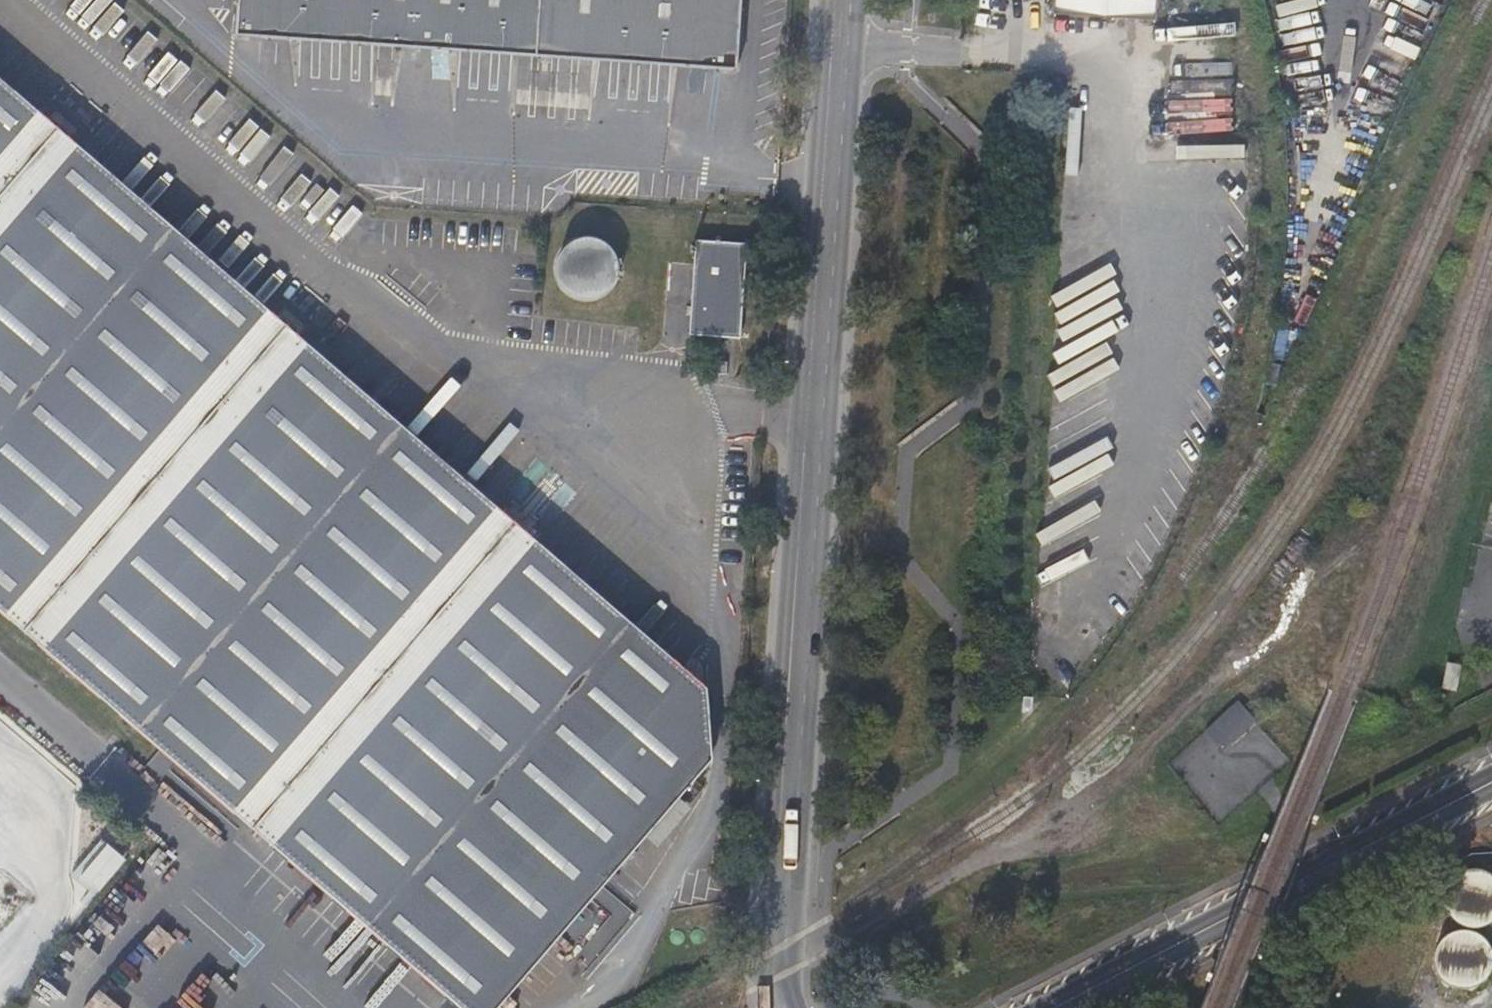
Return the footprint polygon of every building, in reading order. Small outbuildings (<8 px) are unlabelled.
[(234,44),(731,67),(736,0),(237,0),(234,44)] [(1053,16),(1152,23),(1154,0),(1054,0),(1053,16)] [(0,81),(0,608),(459,1007),(490,1007),(706,757),(701,686),(0,81)] [(741,242),(691,238),(685,332),(735,336),(741,242)] [(570,296),(581,300),(593,299),(604,294),(612,286),(617,274),(616,262),(611,251),(602,243),(591,239),(579,240),(568,245),(560,254),(556,265),(556,277),(561,288),(570,296)] [(1442,660),(1437,686),(1451,689),(1456,663),(1442,660)] [(1238,700),(1205,731),(1224,751),(1257,720),(1238,700)] [(1446,906),(1448,910),(1450,914),(1458,920),(1466,924),(1477,924),(1487,920),(1491,915),(1491,878),(1481,870),(1471,869),(1463,870),(1454,875),(1451,878),(1446,887),(1444,896),(1446,906)] [(1433,961),(1435,970),(1437,975),(1439,979),(1447,985),(1456,988),(1467,988),(1476,985),(1483,978),(1487,971),(1489,961),(1487,952),(1482,943),(1471,935),(1461,933),(1452,935),(1443,940),(1440,943),(1435,952),(1433,961)] [(12,1007),(0,992),(0,1007),(12,1007)]
